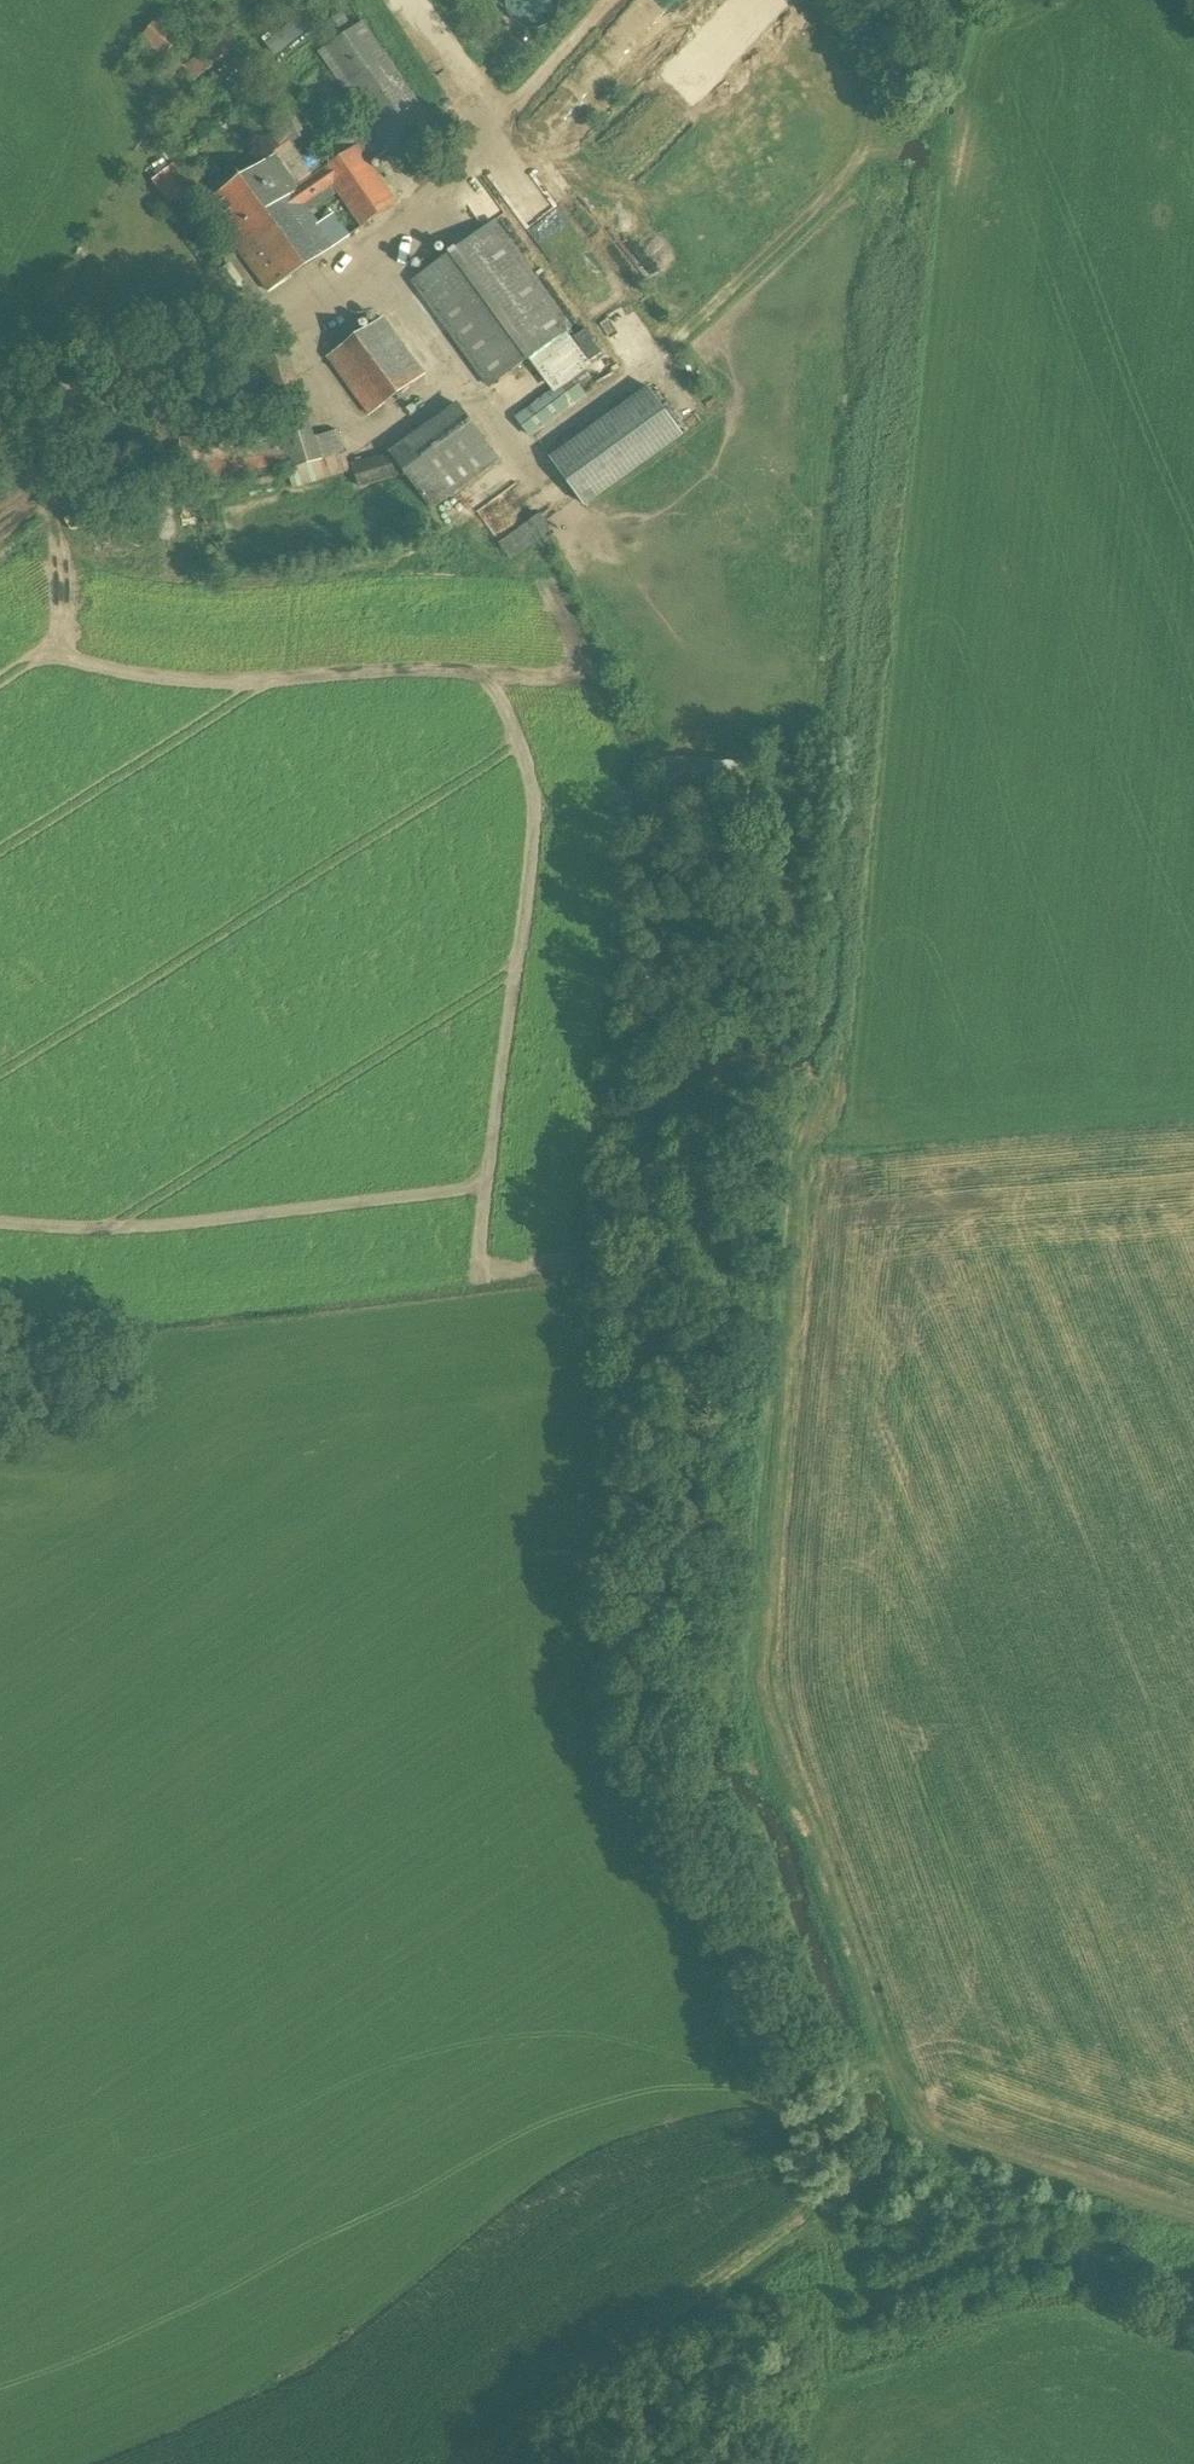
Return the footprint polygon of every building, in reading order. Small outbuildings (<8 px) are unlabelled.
[(558,3),(558,0),(502,0),(502,4),(503,11),(505,15),(509,21),(512,24),(516,27),(521,30),(528,31),(532,31),(542,28),(550,23),(554,19),(557,13),(558,3)] [(353,27),(343,12),(325,24),(336,39),(318,51),(368,125),(353,135),(359,144),(343,155),(330,137),(301,157),(292,144),(303,136),(300,133),(304,130),(294,116),(270,133),(280,147),(274,151),(275,154),(212,199),(239,243),(236,248),(269,293),(350,236),(333,213),(319,223),(311,212),(338,193),(362,229),(398,202),(371,163),(387,152),(400,171),(445,140),(363,21),(353,27)] [(160,16),(142,38),(164,57),(182,35),(160,16)] [(164,195),(186,179),(174,163),(152,179),(164,195)] [(411,282),(489,390),(573,327),(495,220),(411,282)] [(369,416),(427,375),(384,316),(327,358),(369,416)] [(315,436),(288,346),(252,357),(270,419),(179,438),(186,480),(285,465),(288,471),(294,489),(351,471),(338,429),(315,436)] [(588,396),(573,375),(515,417),(530,438),(588,396)] [(585,507),(684,435),(648,386),(549,457),(585,507)] [(432,511),(501,460),(459,402),(389,452),(353,464),(359,488),(405,474),(432,511)] [(511,559),(553,530),(540,513),(499,542),(511,559)] [(749,809),(750,761),(714,760),(714,758),(659,756),(658,810),(713,812),(713,809),(749,809)]
